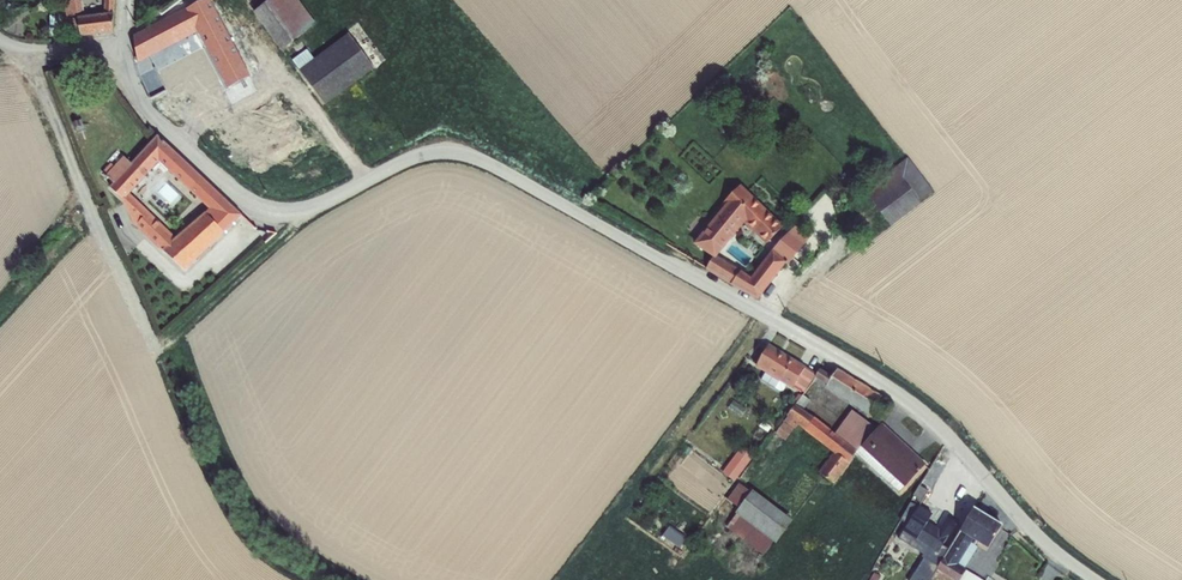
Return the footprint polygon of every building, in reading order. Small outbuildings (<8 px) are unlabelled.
[(62,5),(64,20),(67,20),(70,38),(80,36),(80,37),(113,33),(113,14),(114,14),(115,0),(104,0),(104,14),(85,16),(82,0),(76,0),(65,5),(62,5)] [(217,14),(209,0),(203,0),(186,9),(186,8),(132,37),(138,74),(154,107),(164,116),(229,90),(229,89),(251,77),(218,13),(217,14)] [(282,50),(317,25),(300,0),(247,0),(282,50)] [(307,50),(291,61),(325,105),(374,69),(348,34),(314,59),(307,50)] [(157,135),(131,164),(123,157),(114,166),(111,164),(102,173),(105,176),(113,183),(109,187),(122,200),(134,227),(162,252),(185,272),(225,234),(243,213),(218,193),(157,135)] [(908,158),(864,190),(890,226),(921,204),(920,202),(933,192),(908,158)] [(726,204),(694,244),(713,257),(705,270),(757,300),(786,262),(788,264),(811,235),(797,224),(789,233),(788,232),(788,233),(786,232),(750,278),(716,256),(743,223),(765,245),(783,227),(752,196),(740,184),(723,201),(726,204)] [(768,344),(755,367),(765,373),(760,380),(780,392),(783,391),(786,386),(791,389),(802,395),(814,377),(816,374),(805,367),(768,344)] [(816,374),(814,377),(827,385),(825,387),(877,423),(892,403),(837,368),(832,377),(819,369),(816,374)] [(810,401),(802,395),(775,434),(784,441),(793,429),(794,430),(798,425),(832,453),(818,472),(834,484),(855,454),(860,447),(874,427),(851,410),(834,433),(803,410),(810,401)] [(733,401),(727,408),(740,417),(745,410),(733,401)] [(860,447),(855,454),(899,493),(904,487),(926,464),(881,424),(860,447)] [(742,447),(723,472),(736,482),(755,457),(742,447)] [(740,480),(725,499),(739,510),(726,527),(763,555),(773,542),(775,544),(793,520),(740,480)] [(897,538),(928,558),(916,577),(921,579),(930,579),(937,570),(936,569),(944,556),(939,553),(958,522),(946,515),(938,527),(928,522),(934,514),(919,505),(927,492),(919,486),(912,496),(913,496),(910,502),(914,504),(904,520),(903,527),(899,535),(897,538)] [(936,569),(937,570),(953,579),(981,579),(966,570),(966,569),(958,564),(972,540),(987,549),(1001,526),(973,508),(944,556),(936,569)] [(669,527),(662,535),(679,548),(685,539),(669,527)]
